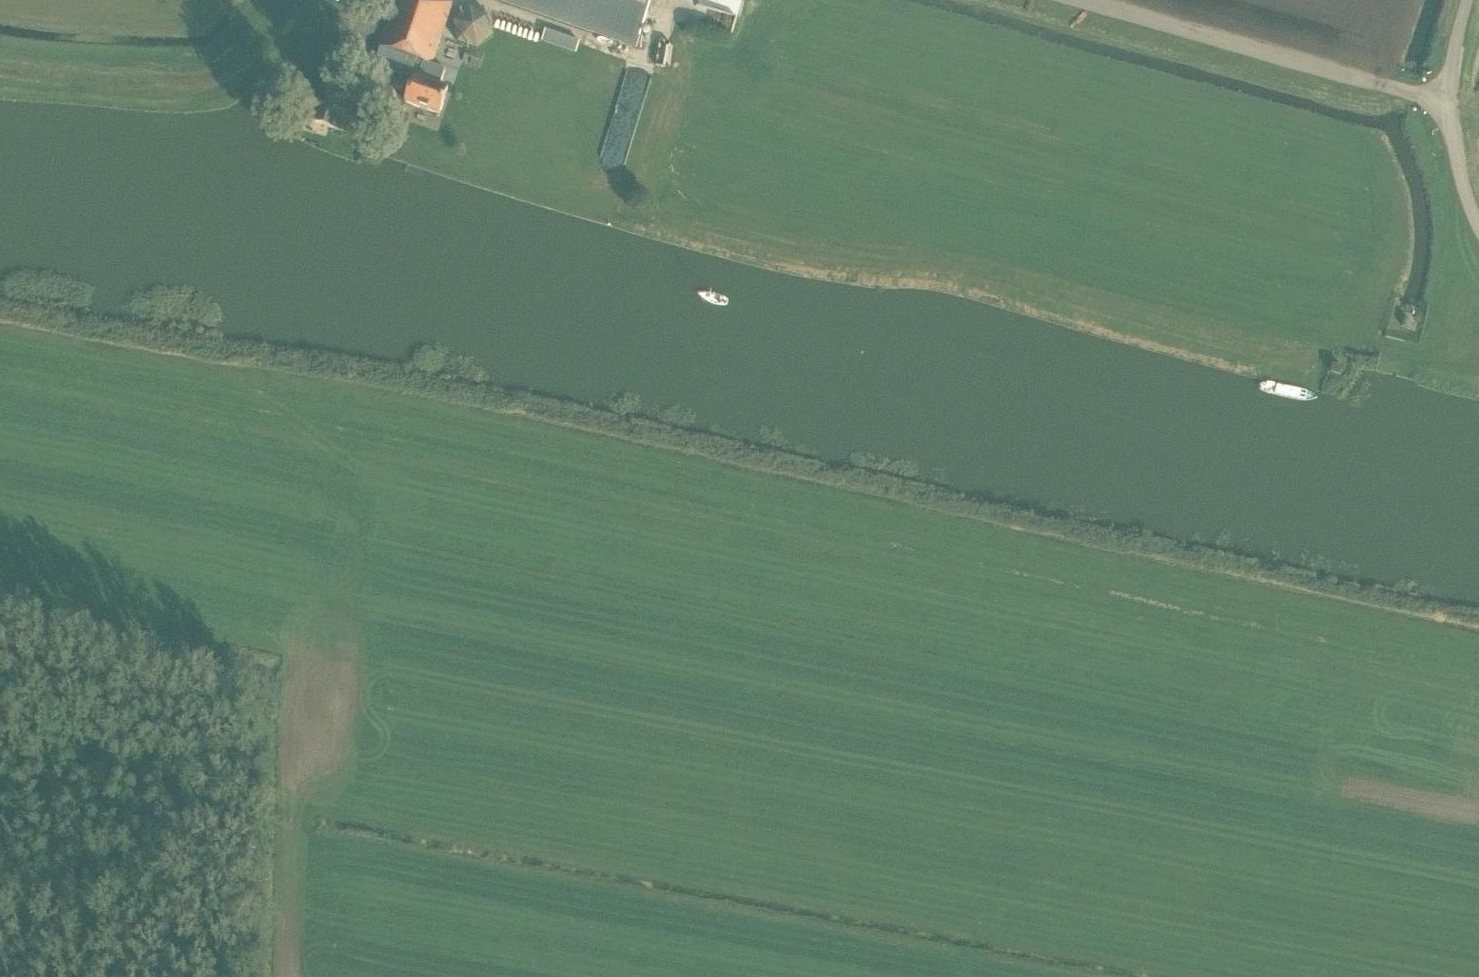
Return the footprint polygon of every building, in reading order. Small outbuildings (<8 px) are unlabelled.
[(433,64),(453,3),(446,0),(395,0),(380,46),(408,56),(398,88),(409,91),(406,101),(440,113),(449,88),(441,85),(447,69),(433,64)] [(637,46),(653,0),(506,0),(637,46)] [(580,40),(547,28),(542,41),(576,53),(580,40)] [(355,95),(320,84),(308,119),(343,130),(355,95)] [(1341,373),(1343,366),(1334,363),(1332,371),(1341,373)]
